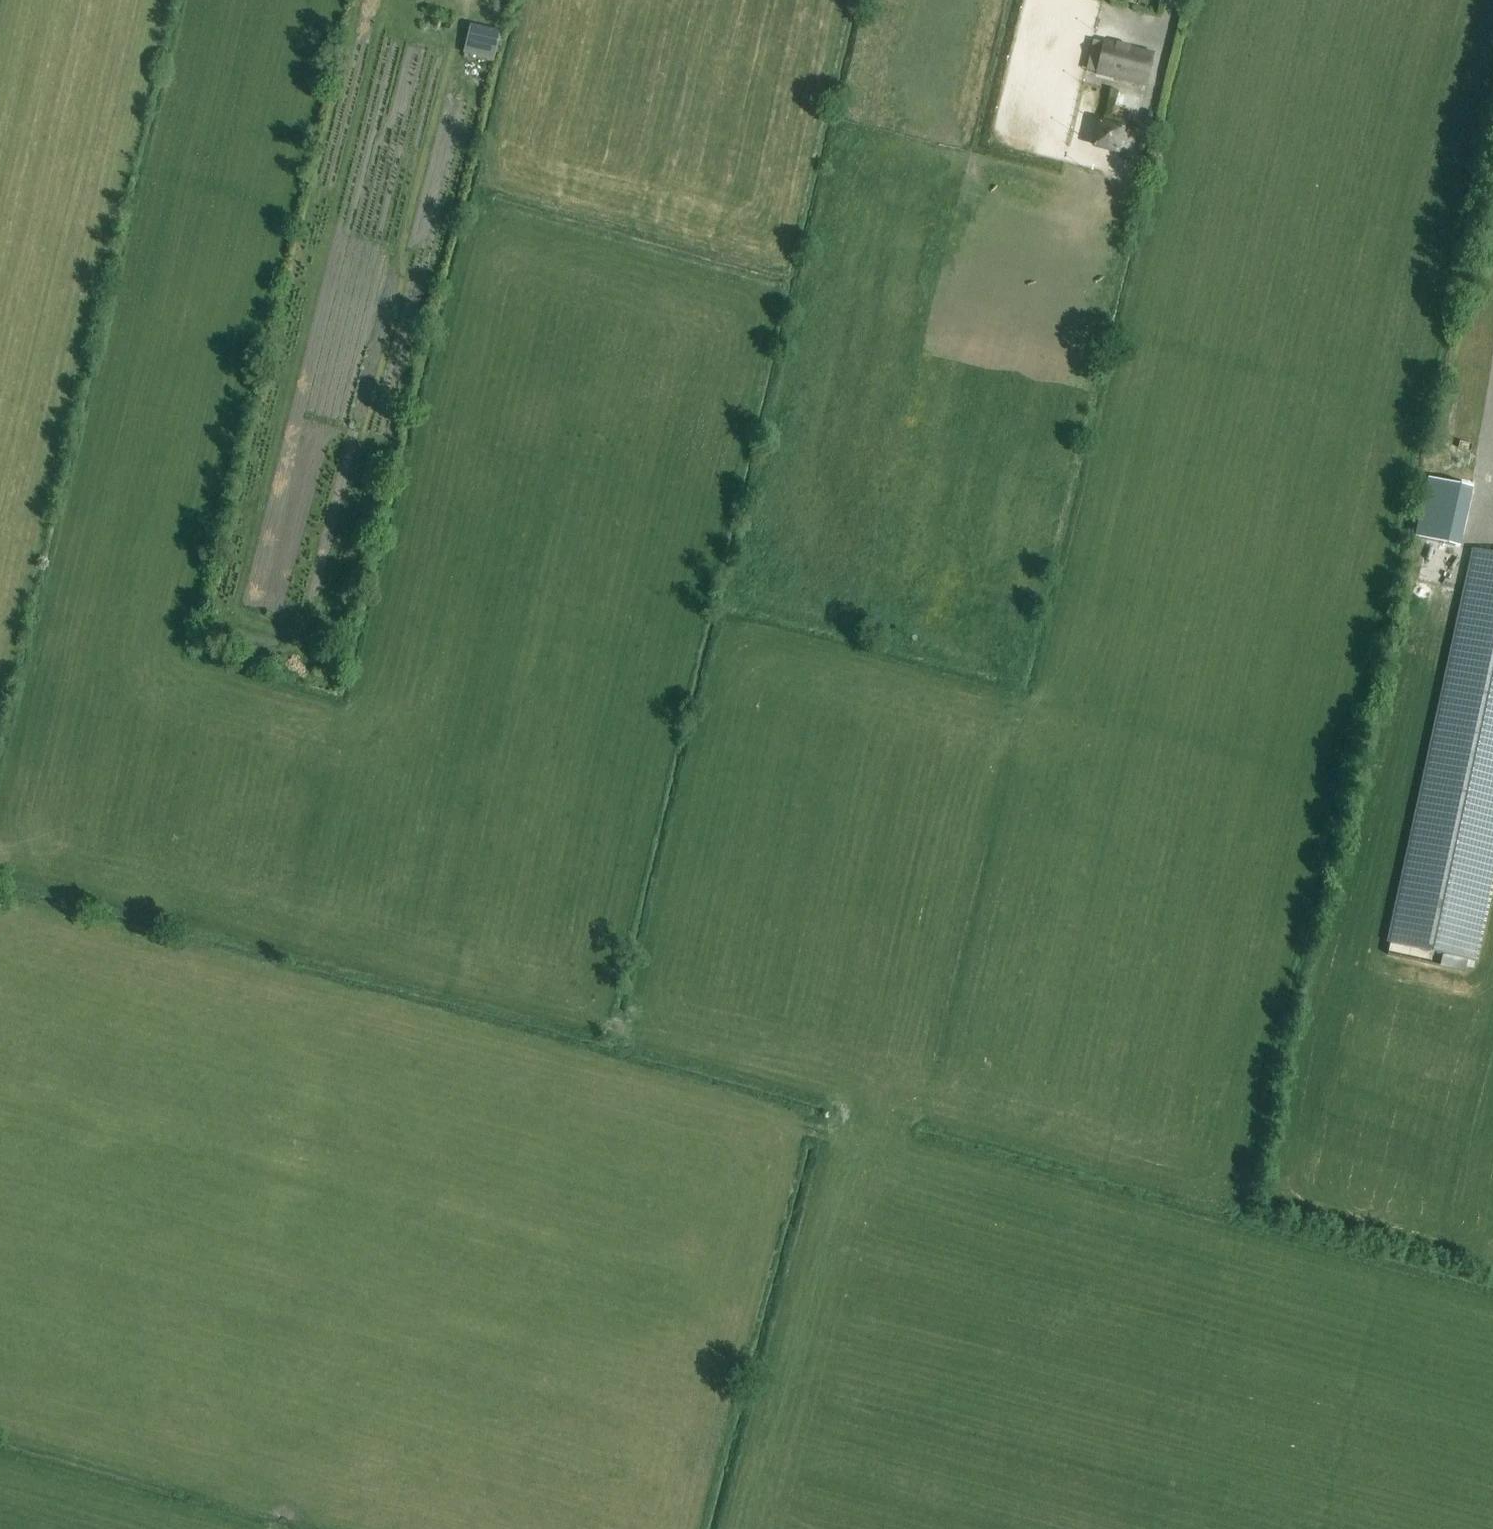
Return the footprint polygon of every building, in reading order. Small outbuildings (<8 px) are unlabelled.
[(469,24),(467,54),(497,56),(500,27),(469,24)] [(1145,86),(1153,54),(1103,42),(1096,74),(1145,86)] [(1120,152),(1125,126),(1098,120),(1093,146),(1120,152)] [(1387,942),(1475,961),(1492,876),(1492,554),(1473,549),(1387,942)] [(1403,945),(1400,953),(1420,959),(1423,952),(1403,945)]
